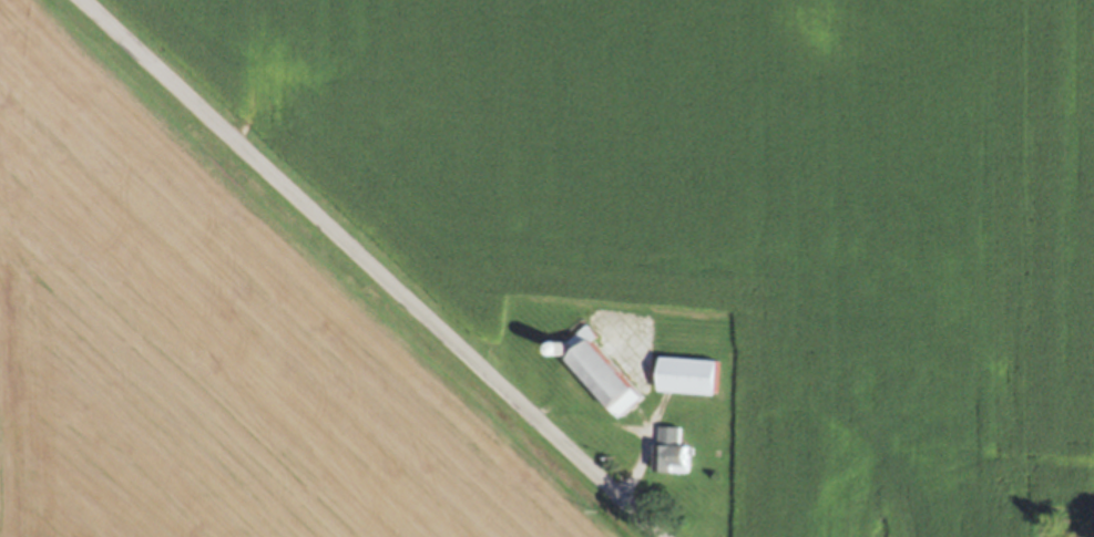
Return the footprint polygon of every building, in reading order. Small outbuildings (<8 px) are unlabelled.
[(589,328),(565,348),(623,421),(648,401),(589,328)] [(724,363),(666,360),(664,396),(722,398),(724,363)] [(694,449),(684,448),(685,430),(661,429),(660,475),(694,475),(694,449)]
